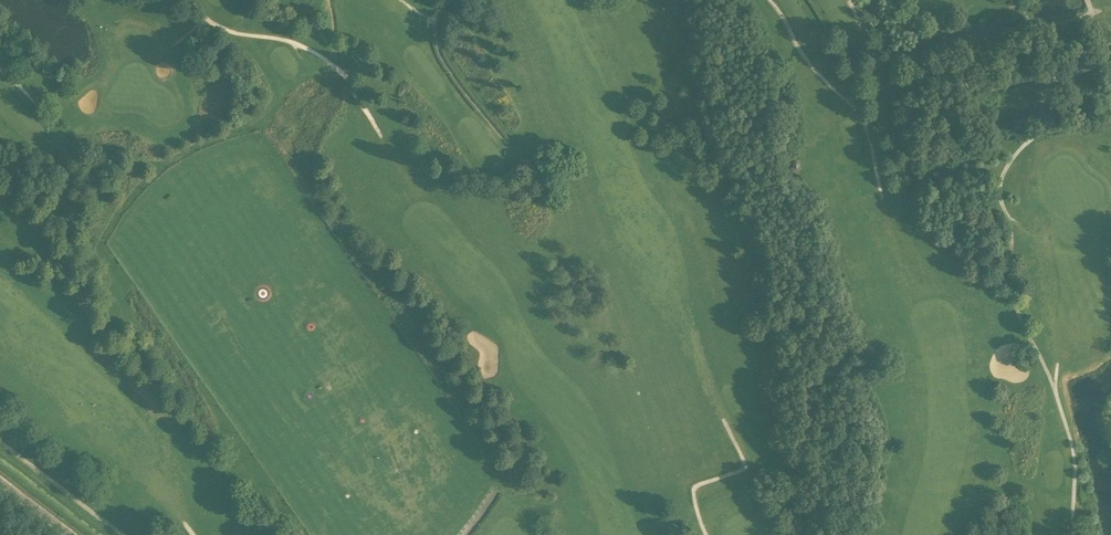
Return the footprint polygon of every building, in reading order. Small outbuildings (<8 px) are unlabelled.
[(800,169),(799,163),(796,161),(793,161),(791,164),(793,170),(795,171),(798,171),(800,169)] [(272,287),(256,284),(254,294),(270,297),(272,287)]
